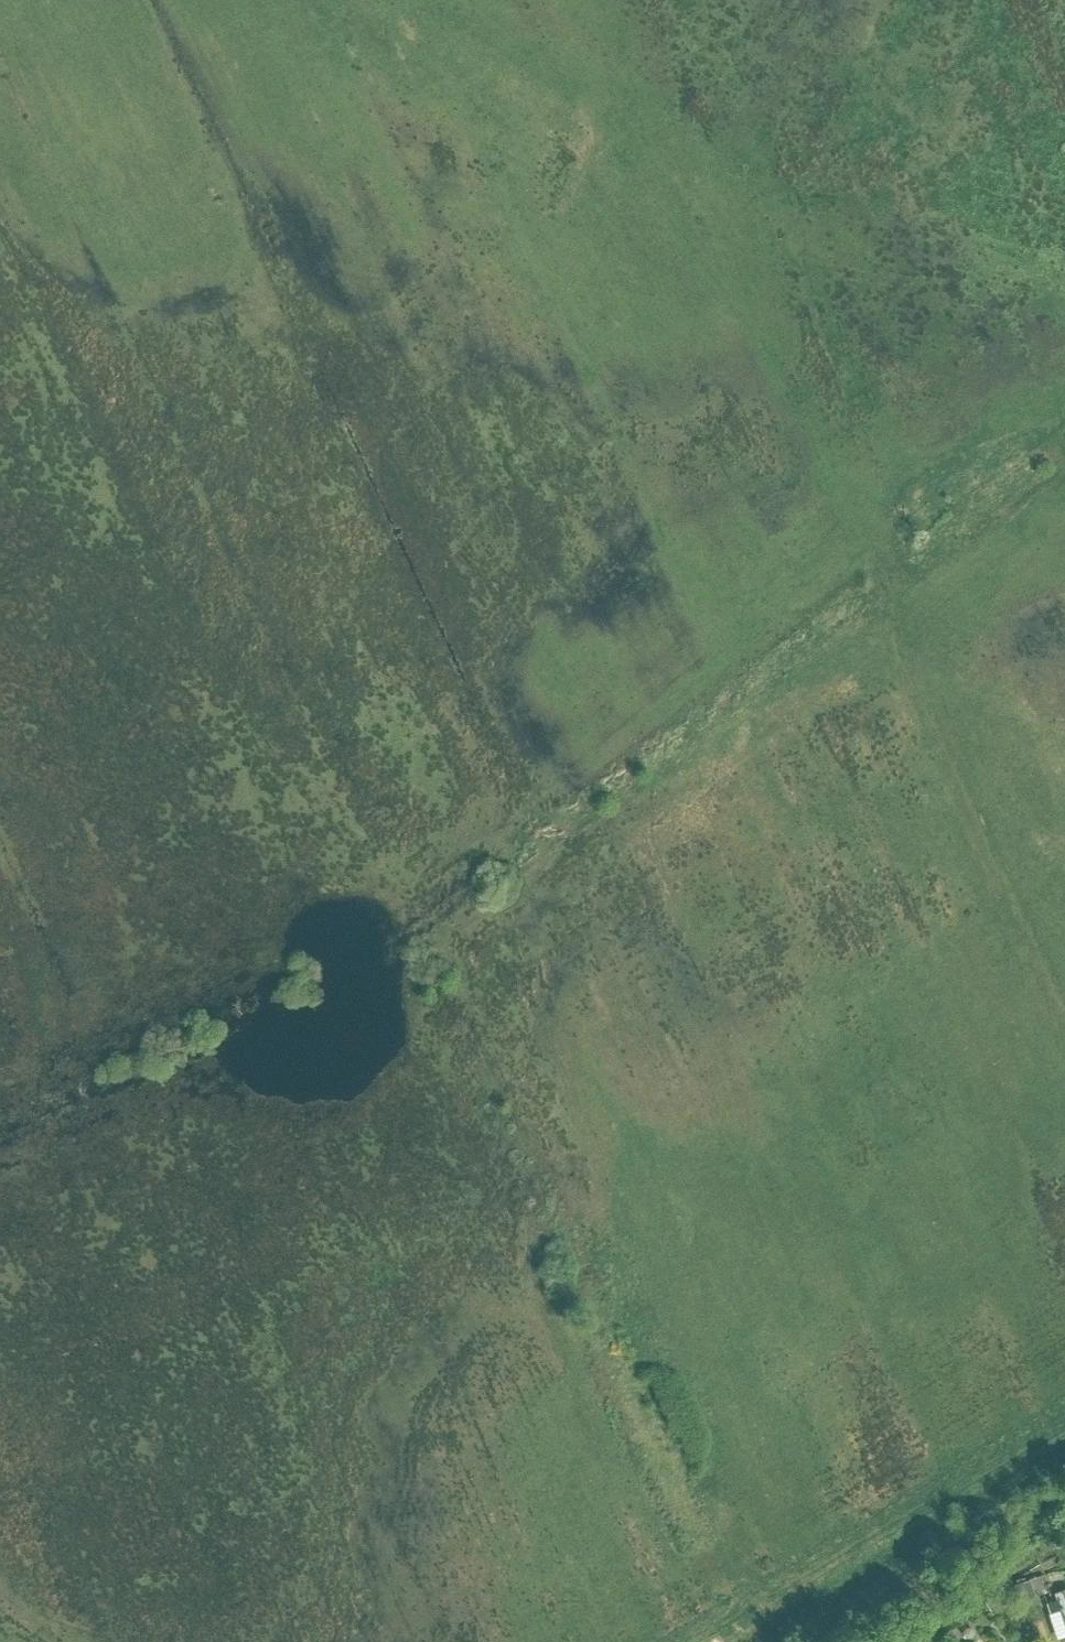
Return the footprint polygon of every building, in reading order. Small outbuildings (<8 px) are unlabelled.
[(1013,1585),(1017,1597),(1034,1591),(1030,1580),(1013,1585)] [(1060,1634),(1064,1633),(1064,1590),(1050,1593),(1060,1634)] [(984,1602),(991,1614),(1005,1605),(998,1594),(984,1602)]
